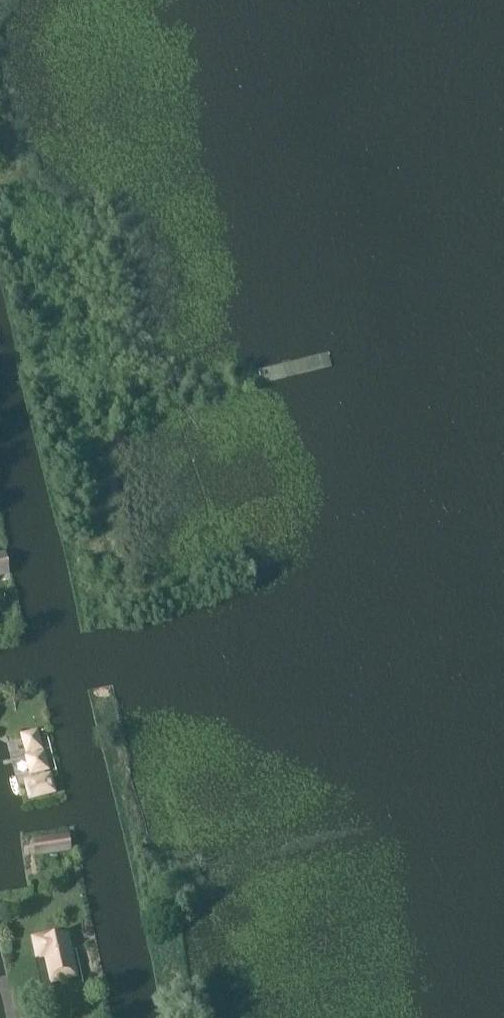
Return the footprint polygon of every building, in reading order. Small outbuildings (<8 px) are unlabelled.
[(9,576),(5,553),(0,554),(0,578),(9,576)] [(38,731),(20,735),(31,776),(34,775),(34,778),(28,780),(33,801),(50,796),(44,773),(48,772),(38,731)] [(69,834),(33,839),(36,856),(71,851),(69,834)] [(68,930),(31,938),(37,962),(45,961),(50,985),(78,979),(68,930)]
